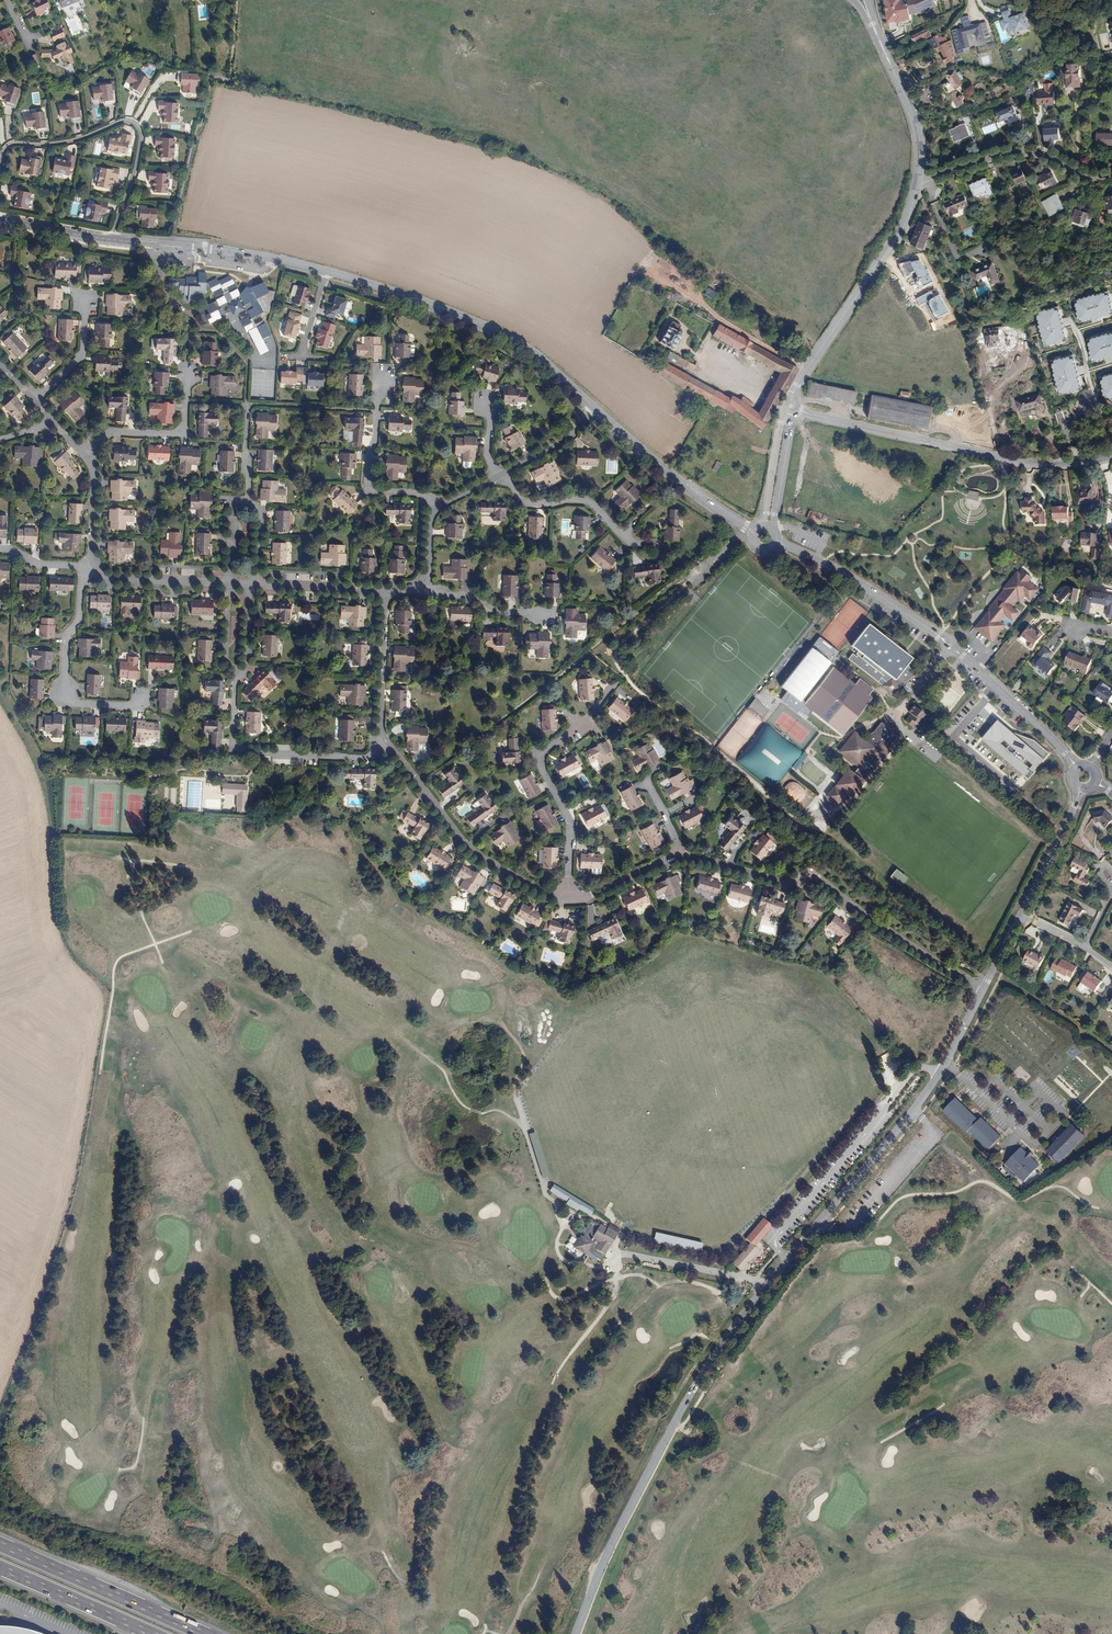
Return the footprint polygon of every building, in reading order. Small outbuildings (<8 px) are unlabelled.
[(35,13),(38,15),(41,13),(42,10),(49,7),(46,0),(36,0),(30,3),(35,13)] [(886,25),(900,22),(909,21),(908,15),(906,0),(881,0),(886,25)] [(908,15),(916,14),(936,5),(933,1),(933,0),(906,0),(908,15)] [(1007,7),(999,10),(1003,19),(998,21),(1003,34),(1006,33),(1008,40),(1031,31),(1024,12),(1011,17),(1007,7)] [(931,31),(930,29),(937,25),(935,22),(927,26),(927,27),(917,32),(916,30),(908,35),(909,36),(907,37),(911,44),(916,41),(915,39),(925,34),(926,36),(931,34),(930,32),(931,31)] [(985,22),(950,30),(956,54),(964,52),(963,49),(969,47),(966,35),(975,33),(977,40),(989,37),(985,22)] [(0,37),(2,42),(12,37),(7,24),(2,26),(1,25),(0,25),(0,26),(0,27),(0,37)] [(60,29),(49,33),(53,42),(63,37),(60,29)] [(940,32),(928,38),(930,42),(927,44),(930,48),(947,39),(944,35),(942,36),(940,32)] [(951,38),(940,44),(943,51),(952,45),(951,38)] [(49,58),(51,57),(53,61),(58,58),(62,60),(65,66),(71,63),(68,54),(70,53),(67,46),(65,47),(63,43),(58,45),(60,49),(54,51),(41,50),(41,58),(49,58)] [(952,45),(943,51),(945,55),(943,56),(946,61),(954,57),(951,52),(952,51),(951,50),(953,48),(952,45)] [(35,54),(29,57),(32,66),(39,63),(35,54)] [(984,64),(990,62),(988,55),(981,58),(984,64)] [(906,56),(899,59),(901,64),(908,60),(906,56)] [(1079,87),(1078,64),(1063,65),(1065,88),(1079,87)] [(138,71),(137,72),(131,69),(125,79),(135,84),(132,90),(140,94),(144,87),(143,86),(148,77),(138,71)] [(195,90),(195,82),(197,82),(198,72),(187,71),(188,69),(179,69),(178,78),(183,78),(183,90),(195,90)] [(953,70),(944,75),(953,89),(961,84),(953,70)] [(917,77),(908,82),(909,84),(910,86),(919,81),(917,77)] [(98,83),(98,84),(91,85),(93,98),(104,96),(104,101),(114,99),(113,91),(111,91),(109,83),(109,81),(98,83)] [(15,107),(18,98),(16,97),(19,87),(8,84),(8,85),(1,83),(0,85),(0,96),(8,98),(6,103),(15,107)] [(1044,93),(1036,94),(1036,105),(1054,104),(1053,83),(1044,84),(1044,93)] [(960,93),(957,94),(955,90),(947,94),(957,107),(963,102),(961,98),(962,97),(962,96),(962,95),(960,93)] [(159,108),(159,113),(163,114),(162,120),(175,120),(175,114),(177,115),(178,107),(175,106),(176,101),(167,100),(167,99),(157,98),(156,108),(159,108)] [(60,116),(71,114),(72,119),(81,118),(80,109),(78,110),(77,100),(66,101),(66,103),(58,104),(60,116)] [(993,113),(998,122),(1015,115),(1011,105),(993,113)] [(31,111),(31,112),(24,113),(26,125),(37,124),(38,129),(47,128),(46,119),(44,120),(43,109),(31,111)] [(969,136),(963,123),(958,125),(955,127),(948,130),(953,143),(969,136)] [(995,123),(982,128),(985,134),(997,129),(995,123)] [(1109,124),(1109,134),(1096,134),(1096,144),(1106,144),(1106,146),(1111,146),(1111,124),(1109,124)] [(1058,128),(1043,129),(1044,141),(1059,140),(1058,128)] [(116,134),(116,137),(110,136),(108,148),(113,149),(113,152),(121,153),(121,151),(127,152),(128,142),(130,142),(132,133),(122,132),(122,135),(116,134)] [(160,150),(159,155),(172,156),(172,151),(174,151),(175,143),(173,142),(174,137),(164,136),(164,135),(155,134),(154,144),(157,144),(157,149),(160,150)] [(69,172),(70,165),(74,165),(76,153),(67,151),(65,158),(55,156),(53,169),(69,172)] [(26,171),(38,174),(40,163),(41,164),(43,155),(33,153),(32,159),(21,157),(19,169),(27,170),(26,171)] [(101,166),(100,171),(97,171),(96,179),(98,179),(97,185),(110,187),(111,181),(114,182),(115,177),(118,177),(120,168),(111,166),(110,168),(101,166)] [(150,184),(154,184),(153,190),(166,191),(167,185),(169,185),(169,177),(167,177),(167,172),(158,171),(158,170),(148,169),(148,179),(151,179),(150,184)] [(1014,170),(1010,172),(1016,183),(1025,179),(1020,169),(1015,172),(1014,170)] [(1049,171),(1039,177),(1045,187),(1055,181),(1049,171)] [(986,178),(977,181),(981,194),(985,192),(987,197),(993,194),(986,178)] [(981,194),(977,181),(968,185),(973,197),(981,194)] [(27,208),(30,192),(23,191),(24,187),(11,185),(10,194),(16,195),(14,206),(27,208)] [(963,194),(944,202),(950,215),(958,212),(957,209),(967,205),(963,194)] [(1055,195),(1042,203),(1050,215),(1063,207),(1055,195)] [(109,202),(96,200),(96,203),(88,202),(86,218),(99,220),(101,210),(107,211),(109,202)] [(143,214),(149,214),(148,225),(161,226),(161,219),(163,219),(163,207),(153,207),(153,205),(144,204),(143,214)] [(1090,215),(1074,210),(1070,221),(1086,226),(1090,215)] [(1105,212),(1099,210),(1096,219),(1101,221),(1105,212)] [(919,222),(914,235),(927,239),(931,227),(919,222)] [(927,239),(914,235),(910,245),(923,250),(927,239)] [(920,259),(898,264),(906,279),(910,277),(917,289),(932,282),(926,268),(924,269),(920,259)] [(68,278),(76,279),(76,278),(76,277),(80,277),(81,265),(77,265),(77,264),(56,263),(55,276),(55,277),(63,278),(63,279),(67,279),(68,279),(68,278)] [(992,263),(972,271),(975,280),(987,275),(991,284),(1000,281),(992,263)] [(112,270),(103,269),(103,268),(103,267),(89,266),(89,267),(89,270),(85,269),(84,280),(88,280),(88,282),(97,283),(97,282),(102,282),(102,279),(111,279),(112,270)] [(198,277),(187,277),(187,279),(168,278),(168,290),(179,291),(179,293),(184,293),(184,295),(188,296),(188,300),(197,301),(198,294),(205,294),(206,287),(206,273),(198,273),(198,277)] [(216,278),(207,283),(216,301),(205,307),(209,313),(207,315),(203,308),(199,311),(202,317),(204,317),(208,324),(221,317),(221,314),(230,310),(233,316),(238,313),(241,319),(240,320),(246,333),(254,329),(249,319),(264,312),(258,303),(256,299),(269,293),(263,282),(252,287),(239,293),(229,275),(217,281),(216,278)] [(308,302),(309,297),(307,296),(310,289),(298,285),(294,299),(305,302),(306,302),(306,301),(308,302)] [(38,288),(38,289),(38,291),(37,300),(45,300),(45,308),(61,309),(61,301),(63,301),(63,300),(63,290),(63,289),(57,289),(57,287),(56,287),(55,287),(53,287),(52,287),(52,289),(46,288),(38,288)] [(707,288),(703,294),(710,299),(714,293),(707,288)] [(934,289),(916,298),(920,306),(926,302),(935,319),(948,313),(938,295),(937,296),(934,289)] [(664,297),(674,303),(678,297),(667,291),(664,297)] [(132,296),(124,295),(118,295),(118,293),(117,293),(115,293),(114,293),(113,293),(113,295),(107,295),(107,296),(106,306),(106,307),(107,307),(108,307),(108,315),(123,315),(124,307),(132,307),(132,299),(132,296)] [(1095,295),(1076,300),(1077,304),(1074,305),(1076,312),(1075,312),(1077,321),(1081,320),(1082,323),(1090,321),(1090,322),(1109,316),(1108,313),(1111,312),(1110,305),(1110,304),(1108,296),(1105,297),(1104,294),(1096,296),(1095,295)] [(336,296),(331,312),(336,313),(343,316),(347,300),(336,296)] [(8,313),(3,307),(2,306),(0,308),(0,324),(3,321),(2,319),(8,313)] [(1038,312),(1039,315),(1036,316),(1038,325),(1037,325),(1043,346),(1047,345),(1047,347),(1056,345),(1056,346),(1064,344),(1063,340),(1067,339),(1064,331),(1065,331),(1063,323),(1059,311),(1057,312),(1056,308),(1049,310),(1048,309),(1038,312)] [(290,311),(287,319),(299,323),(302,315),(290,311)] [(72,341),(73,341),(73,333),(74,333),(74,332),(75,328),(74,328),(73,328),(74,320),(73,320),(60,319),(59,319),(58,340),(59,340),(72,341)] [(299,335),(300,330),(298,329),(300,323),(299,323),(287,319),(282,336),(295,340),(296,334),(299,335)] [(673,322),(672,321),(672,322),(671,324),(671,325),(670,325),(669,327),(660,342),(673,350),(675,346),(678,347),(682,340),(680,338),(682,334),(677,331),(678,330),(678,329),(679,327),(680,326),(680,327),(680,326),(679,325),(677,325),(677,324),(676,324),(675,323),(674,323),(673,322),(672,322),(673,322)] [(320,329),(320,330),(318,329),(316,335),(319,335),(315,345),(327,349),(331,333),(333,334),(336,325),(324,322),(322,329),(320,329)] [(109,348),(110,348),(110,338),(112,338),(112,339),(112,324),(104,324),(97,324),(96,324),(96,333),(97,333),(97,338),(101,338),(100,347),(101,347),(109,348)] [(736,410),(764,431),(767,425),(769,420),(776,407),(777,406),(778,404),(783,395),(784,396),(799,369),(794,366),(787,362),(754,344),(745,338),(739,335),(737,334),(727,328),(725,327),(719,324),(713,336),(718,339),(720,340),(731,346),(733,347),(739,350),(748,355),(746,359),(753,363),(755,359),(781,374),(772,389),(767,398),(766,400),(765,401),(759,413),(750,406),(752,403),(743,396),(741,400),(733,396),(732,399),(716,390),(691,376),(664,361),(657,373),(685,388),(687,390),(673,416),(683,421),(697,395),(709,401),(725,410),(726,409),(733,414),(736,409),(737,409),(736,410)] [(997,342),(1011,340),(1009,326),(984,329),(986,348),(998,347),(997,342)] [(3,342),(8,348),(8,349),(7,349),(8,349),(11,352),(12,352),(17,358),(18,357),(19,356),(22,359),(27,353),(25,350),(27,348),(28,347),(13,332),(13,333),(3,342)] [(1089,339),(1090,343),(1087,344),(1089,351),(1088,351),(1090,359),(1094,358),(1095,362),(1103,360),(1103,361),(1111,358),(1111,334),(1108,335),(1107,334),(1089,339)] [(410,344),(410,335),(409,335),(401,335),(400,335),(400,344),(397,344),(396,349),(396,358),(404,358),(411,358),(412,358),(412,344),(411,344),(410,344)] [(357,356),(365,356),(371,356),(371,358),(372,358),(373,358),(375,358),(376,358),(376,357),(382,357),(382,356),(382,345),(381,345),(381,337),(366,336),(365,336),(365,345),(357,345),(357,353),(357,356)] [(176,340),(176,339),(175,339),(170,338),(165,338),(165,339),(161,339),(157,338),(157,339),(156,349),(158,350),(162,350),(164,350),(164,356),(163,363),(164,363),(173,363),(174,356),(174,350),(175,350),(175,348),(175,345),(175,343),(176,340)] [(217,351),(217,342),(208,342),(207,351),(204,351),(203,356),(202,365),(203,365),(210,365),(218,365),(219,351),(218,351),(217,351)] [(674,362),(677,357),(669,353),(666,358),(674,362)] [(48,356),(41,362),(40,361),(39,361),(29,370),(29,371),(34,376),(40,381),(40,382),(46,376),(47,376),(46,375),(50,372),(49,371),(47,369),(54,363),(54,362),(53,362),(48,356)] [(110,370),(119,370),(119,361),(110,361),(110,357),(105,357),(105,356),(96,356),(96,364),(96,371),(96,372),(110,372),(110,370)] [(1062,357),(1052,360),(1053,364),(1051,364),(1053,373),(1052,373),(1057,393),(1061,392),(1062,394),(1069,392),(1070,394),(1078,392),(1077,388),(1081,387),(1078,379),(1080,379),(1077,370),(1074,359),(1070,360),(1069,356),(1062,358),(1062,357)] [(697,366),(690,362),(686,368),(693,372),(697,366)] [(486,366),(478,363),(477,364),(475,372),(484,375),(483,378),(487,380),(487,381),(496,383),(498,376),(500,368),(487,364),(486,366)] [(296,381),(302,382),(303,368),(297,367),(296,372),(281,372),(280,383),(296,384),(296,381)] [(156,386),(156,395),(165,395),(166,386),(169,386),(169,381),(170,382),(170,381),(170,372),(162,372),(155,372),(154,372),(154,386),(155,386),(156,386)] [(327,374),(308,373),(307,385),(307,386),(326,387),(327,374)] [(236,377),(228,376),(222,376),(222,374),(221,374),(219,374),(218,374),(217,374),(217,376),(210,376),(210,377),(210,387),(210,388),(212,388),(212,396),(227,396),(228,388),(236,388),(236,380),(236,377)] [(362,395),(363,395),(363,387),(364,387),(365,383),(364,383),(363,383),(364,375),(363,375),(350,374),(349,374),(348,395),(349,395),(353,395),(353,396),(353,397),(359,397),(359,396),(359,395),(362,395)] [(1101,378),(1102,382),(1099,382),(1101,389),(1100,390),(1102,398),(1106,397),(1107,399),(1111,398),(1111,375),(1101,378)] [(403,403),(404,403),(406,403),(415,403),(415,395),(423,395),(424,380),(424,379),(415,379),(415,378),(404,377),(403,384),(402,384),(402,385),(402,386),(402,388),(403,388),(403,395),(403,403)] [(857,393),(808,383),(805,396),(854,406),(857,393)] [(518,402),(527,402),(527,393),(518,393),(518,389),(513,389),(513,388),(504,388),(504,396),(504,403),(504,404),(518,404),(518,402)] [(76,422),(77,422),(79,420),(85,414),(79,408),(85,403),(85,402),(75,391),(69,397),(68,396),(68,395),(67,396),(59,403),(63,408),(62,409),(62,410),(63,410),(64,411),(65,412),(65,413),(66,411),(71,416),(76,422)] [(453,392),(452,392),(452,401),(450,401),(449,415),(450,415),(457,415),(464,415),(465,415),(465,407),(465,406),(465,401),(464,401),(461,401),(462,392),(461,392),(453,392)] [(1016,400),(1019,411),(1043,405),(1040,394),(1016,400)] [(932,407),(870,395),(867,413),(866,419),(927,431),(932,407)] [(15,415),(21,422),(27,416),(28,416),(22,409),(24,407),(24,406),(21,403),(21,402),(15,396),(9,401),(4,406),(3,406),(13,417),(13,416),(15,415)] [(128,399),(128,397),(123,397),(117,397),(114,397),(110,397),(109,397),(109,408),(111,408),(115,408),(117,408),(116,414),(116,422),(125,422),(126,422),(126,415),(127,415),(127,409),(128,409),(128,407),(128,404),(128,402),(128,399)] [(150,403),(150,404),(150,406),(150,415),(158,415),(157,423),(158,423),(173,424),(173,416),(175,416),(175,415),(176,405),(176,404),(169,404),(169,402),(167,402),(166,402),(165,402),(165,404),(158,403),(150,403)] [(199,412),(198,414),(198,417),(198,419),(198,422),(198,424),(199,424),(198,430),(199,430),(199,437),(208,437),(209,437),(209,430),(209,424),(211,424),(215,425),(217,425),(217,414),(213,413),(209,413),(204,412),(199,412)] [(256,438),(256,439),(257,439),(260,439),(268,439),(268,431),(277,431),(277,416),(269,415),(269,414),(258,413),(257,413),(257,420),(255,420),(255,422),(255,423),(255,424),(257,424),(257,431),(256,438)] [(403,429),(412,429),(412,420),(403,420),(403,416),(398,416),(398,415),(389,415),(389,423),(388,430),(388,431),(403,431),(403,429)] [(365,420),(365,418),(360,418),(354,418),(351,418),(347,418),(346,418),(346,429),(348,429),(352,429),(354,429),(354,435),(354,443),(351,442),(351,446),(353,446),(354,446),(355,446),(361,447),(362,447),(362,443),(363,443),(364,436),(364,430),(365,430),(365,428),(365,425),(365,423),(365,420)] [(503,429),(507,437),(505,438),(511,451),(512,451),(519,447),(525,444),(526,443),(521,436),(521,435),(521,436),(518,431),(518,432),(515,433),(511,425),(510,425),(503,429)] [(475,462),(475,454),(476,448),(477,448),(477,447),(477,445),(477,444),(477,443),(476,443),(476,437),(475,437),(465,436),(464,436),(464,437),(464,438),(456,438),(455,453),(464,454),(463,462),(465,462),(465,467),(469,467),(469,462),(472,462),(474,462),(475,462)] [(16,446),(15,446),(15,447),(15,449),(15,458),(23,458),(23,466),(38,467),(39,459),(40,459),(41,448),(41,447),(35,447),(35,445),(34,445),(32,445),(31,445),(30,445),(30,447),(23,446),(16,446)] [(157,446),(149,446),(148,460),(169,461),(169,460),(170,447),(162,446),(162,445),(161,445),(157,445),(157,446)] [(128,460),(137,460),(137,459),(137,451),(137,450),(128,450),(128,447),(123,447),(123,446),(114,446),(114,454),(114,461),(114,462),(128,462),(128,461),(128,460)] [(179,472),(180,472),(183,472),(191,473),(191,465),(200,465),(200,450),(200,449),(192,449),(192,448),(192,447),(181,447),(180,447),(180,453),(178,453),(178,454),(178,456),(178,457),(178,458),(180,458),(180,464),(179,472)] [(258,462),(258,470),(259,470),(262,470),(262,471),(262,472),(268,472),(268,471),(272,471),(273,471),(273,450),(259,449),(258,457),(257,457),(257,458),(257,462),(258,462)] [(66,471),(72,478),(72,477),(75,480),(80,474),(78,472),(79,471),(72,465),(75,462),(72,459),(72,458),(66,451),(65,452),(64,454),(60,450),(52,458),(55,461),(55,462),(54,462),(64,473),(64,472),(66,471)] [(598,453),(598,452),(590,451),(590,450),(586,450),(586,451),(578,451),(577,452),(577,465),(577,466),(598,467),(598,466),(598,462),(599,462),(600,456),(599,456),(598,456),(598,453)] [(233,472),(234,472),(234,464),(235,464),(236,464),(236,460),(236,459),(235,459),(235,451),(234,451),(221,451),(220,451),(219,472),(220,472),(224,472),(224,473),(230,473),(230,472),(233,472)] [(343,467),(342,476),(342,481),(343,481),(350,481),(351,481),(351,477),(352,477),(352,467),(355,467),(356,467),(356,463),(356,462),(357,453),(356,453),(349,453),(341,453),(340,467),(341,467),(343,467)] [(386,480),(387,480),(389,480),(398,481),(398,473),(407,473),(408,458),(399,457),(400,456),(400,455),(399,455),(389,454),(388,454),(387,461),(386,461),(386,462),(385,463),(385,465),(387,465),(387,472),(386,480)] [(531,472),(531,473),(533,475),(536,483),(543,479),(547,487),(561,480),(558,473),(559,472),(555,462),(554,461),(548,464),(548,463),(547,463),(546,463),(544,464),(544,466),(538,469),(531,472)] [(715,471),(720,463),(716,461),(711,469),(715,471)] [(136,481),(128,481),(122,480),(122,479),(121,479),(119,479),(118,479),(117,479),(117,480),(111,480),(110,481),(110,492),(111,492),(112,492),(112,500),(127,500),(128,500),(128,492),(136,492),(136,484),(136,481)] [(286,501),(286,498),(287,490),(279,489),(279,481),(264,480),(263,480),(263,488),(261,488),(261,489),(261,499),(261,500),(267,500),(267,502),(268,502),(269,502),(271,502),(272,502),(272,501),(278,501),(286,501)] [(623,511),(629,506),(634,501),(635,503),(635,502),(637,501),(638,500),(637,498),(642,494),(634,486),(634,485),(634,486),(633,486),(627,480),(616,490),(616,491),(621,497),(615,502),(621,509),(622,510),(623,511)] [(349,495),(343,490),(342,491),(336,485),(329,491),(329,495),(334,500),(334,501),(333,501),(349,515),(350,514),(358,504),(359,504),(353,498),(353,497),(350,495),(350,494),(350,495),(349,495)] [(1080,502),(1097,499),(1095,486),(1091,486),(1091,488),(1079,490),(1080,502)] [(978,500),(979,493),(969,490),(967,498),(978,500)] [(210,518),(210,510),(211,504),(212,504),(212,503),(212,502),(212,500),(213,500),(213,499),(211,499),(211,493),(210,493),(200,492),(199,492),(199,493),(199,494),(191,494),(190,509),(198,510),(198,518),(207,518),(209,518),(210,518)] [(1035,503),(1034,503),(1034,499),(1027,498),(1027,503),(1024,503),(1023,512),(1029,512),(1030,514),(1029,516),(1032,519),(1034,519),(1036,519),(1035,525),(1045,525),(1045,514),(1042,510),(1040,511),(1039,509),(1038,507),(1035,503)] [(83,510),(83,504),(82,504),(79,504),(79,503),(79,502),(73,502),(73,503),(73,504),(70,504),(69,504),(68,523),(69,523),(82,523),(83,515),(83,510)] [(506,503),(506,502),(504,502),(502,502),(499,502),(496,502),(494,502),(488,502),(488,503),(481,502),(481,503),(481,512),(488,513),(494,513),(494,515),(494,519),(494,521),(505,521),(505,517),(505,513),(506,513),(506,508),(506,503)] [(411,505),(410,505),(407,505),(405,505),(402,505),(400,505),(394,505),(387,505),(387,506),(386,515),(393,515),(399,515),(399,517),(399,521),(399,523),(410,524),(410,523),(410,519),(410,516),(411,516),(411,510),(411,505)] [(1068,507),(1063,507),(1064,506),(1057,506),(1057,507),(1052,507),(1051,519),(1067,519),(1067,521),(1072,521),(1073,512),(1068,512),(1068,507)] [(135,510),(127,510),(121,510),(121,508),(120,508),(119,508),(117,508),(116,508),(116,510),(110,509),(110,510),(109,521),(110,521),(111,521),(111,529),(126,530),(127,530),(127,522),(135,522),(135,513),(135,511),(135,510)] [(679,527),(679,518),(679,510),(671,509),(670,509),(670,518),(670,527),(667,527),(666,527),(666,532),(665,532),(665,541),(673,541),(680,541),(681,542),(681,527),(679,527)] [(275,523),(275,531),(276,531),(279,532),(279,533),(285,533),(285,532),(289,532),(290,532),(291,511),(290,511),(277,510),(276,510),(275,519),(275,518),(274,518),(274,519),(274,523),(275,523)] [(7,515),(0,515),(0,538),(7,538),(7,537),(7,529),(7,520),(8,520),(8,515),(7,515)] [(461,524),(462,515),(461,515),(453,515),(452,515),(452,524),(449,524),(448,524),(448,529),(447,529),(447,538),(448,538),(455,538),(462,538),(463,538),(464,524),(463,524),(461,524)] [(577,530),(577,539),(585,540),(586,540),(586,531),(589,531),(590,531),(590,526),(591,526),(591,517),(583,516),(576,516),(575,516),(575,530),(577,530)] [(543,538),(543,539),(544,530),(545,530),(545,526),(544,526),(544,518),(543,518),(530,517),(529,517),(529,538),(533,538),(533,539),(533,540),(539,540),(539,538),(543,538)] [(24,529),(17,529),(17,530),(17,542),(24,543),(24,544),(37,544),(37,536),(38,529),(38,528),(24,528),(24,529)] [(59,532),(59,534),(59,543),(59,544),(64,544),(64,551),(79,552),(80,552),(80,543),(81,543),(82,544),(82,543),(82,534),(81,534),(73,534),(64,534),(64,533),(59,532)] [(181,533),(180,533),(178,532),(169,532),(169,540),(161,540),(160,555),(160,556),(168,556),(168,557),(168,558),(169,558),(179,558),(180,558),(180,552),(182,552),(182,551),(182,549),(182,548),(182,547),(180,547),(181,541),(181,533)] [(210,555),(211,555),(211,547),(212,547),(212,546),(212,542),(211,542),(212,534),(211,534),(198,533),(197,533),(196,554),(197,554),(200,554),(200,555),(200,556),(201,556),(206,556),(207,556),(207,555),(210,555)] [(1096,534),(1081,533),(1080,545),(1086,545),(1087,544),(1096,545),(1096,534)] [(907,537),(909,542),(916,540),(914,534),(907,537)] [(134,542),(126,542),(119,542),(119,540),(117,540),(116,540),(115,540),(115,542),(108,541),(108,542),(108,553),(110,553),(109,561),(110,561),(125,562),(125,553),(134,554),(134,545),(134,543),(134,542)] [(272,555),(272,564),(273,564),(276,564),(276,565),(282,565),(282,564),(286,564),(287,564),(288,543),(287,543),(274,543),(273,543),(272,551),(271,551),(271,555),(272,555)] [(321,564),(321,565),(329,565),(335,565),(335,567),(336,567),(338,567),(339,567),(340,567),(340,565),(346,565),(346,564),(347,554),(347,553),(346,553),(345,553),(345,545),(330,545),(329,545),(329,553),(321,553),(321,561),(321,564)] [(404,560),(404,551),(404,546),(395,545),(395,550),(394,559),(391,559),(390,564),(389,573),(390,573),(397,574),(405,574),(406,560),(405,560),(404,560)] [(606,552),(600,547),(599,547),(597,550),(596,549),(592,554),(593,555),(591,558),(607,571),(616,561),(616,560),(610,555),(610,554),(611,554),(610,554),(607,551),(606,552)] [(364,549),(363,558),(362,558),(361,558),(361,572),(369,572),(376,573),(377,573),(377,564),(377,563),(376,563),(376,559),(373,558),(373,549),(372,549),(364,549)] [(443,578),(444,578),(451,579),(458,579),(458,580),(459,580),(460,580),(462,581),(462,579),(469,579),(469,578),(469,568),(469,567),(467,567),(468,559),(467,559),(452,559),(452,567),(444,567),(443,575),(443,578)] [(0,583),(2,583),(2,579),(9,579),(10,563),(1,563),(1,561),(0,561),(0,583)] [(659,565),(659,564),(658,564),(655,564),(652,565),(650,565),(647,565),(648,566),(642,566),(642,567),(635,568),(636,577),(643,577),(649,576),(649,578),(649,582),(649,584),(660,583),(660,582),(660,578),(660,575),(660,569),(659,565)] [(1020,573),(1017,571),(1002,589),(1003,590),(987,609),(988,610),(974,628),(989,640),(1003,623),(1001,621),(1006,616),(1012,622),(1020,612),(1014,607),(1019,601),(1021,603),(1025,597),(1030,601),(1039,589),(1030,581),(1033,578),(1022,570),(1020,573)] [(518,584),(519,576),(518,576),(515,576),(515,574),(514,574),(508,574),(508,575),(505,575),(504,575),(503,596),(504,596),(517,597),(518,597),(518,589),(519,589),(519,588),(520,584),(519,584),(518,584)] [(548,574),(547,583),(545,583),(544,597),(545,597),(552,597),(560,598),(561,589),(561,588),(560,588),(560,584),(560,583),(556,583),(557,574),(556,574),(548,574)] [(19,589),(19,590),(26,590),(26,591),(26,592),(39,592),(39,584),(40,577),(40,576),(27,576),(26,576),(26,577),(19,577),(19,589)] [(56,577),(50,577),(50,578),(50,581),(49,581),(48,581),(48,587),(49,587),(49,590),(49,591),(69,592),(69,591),(74,591),(74,579),(69,579),(69,578),(61,578),(56,577)] [(1079,589),(1067,587),(1057,598),(1062,602),(1064,599),(1076,602),(1079,589)] [(1083,600),(1091,602),(1107,605),(1111,606),(1111,595),(1085,590),(1083,600)] [(90,608),(90,609),(97,609),(97,610),(110,611),(110,610),(111,603),(111,596),(111,595),(98,595),(98,596),(91,595),(91,596),(87,596),(86,606),(90,606),(90,608)] [(141,597),(141,596),(135,596),(135,595),(130,595),(130,596),(122,595),(122,596),(121,601),(121,608),(121,609),(121,616),(129,616),(130,609),(140,610),(140,609),(141,606),(142,606),(142,600),(141,599),(141,597)] [(200,601),(192,600),(192,601),(192,605),(191,605),(190,605),(190,611),(191,611),(192,611),(192,614),(192,615),(213,616),(213,615),(213,602),(213,601),(205,601),(205,600),(200,600),(200,601)] [(1089,613),(1091,602),(1083,600),(1081,612),(1089,613)] [(291,604),(291,603),(289,603),(287,603),(284,603),(282,603),(279,603),(273,603),(266,603),(266,604),(266,613),(273,613),(279,614),(279,616),(279,619),(278,621),(290,622),(290,618),(290,614),(291,614),(291,609),(291,604)] [(154,617),(154,618),(161,618),(161,619),(161,620),(174,620),(174,612),(174,605),(174,604),(161,604),(161,605),(154,605),(154,617)] [(342,606),(342,607),(341,610),(341,618),(349,618),(349,626),(349,627),(364,627),(365,627),(365,619),(366,619),(367,619),(367,608),(367,607),(361,607),(361,605),(360,605),(358,605),(357,605),(356,605),(356,607),(350,607),(342,606)] [(1105,616),(1107,607),(1094,605),(1093,610),(1090,609),(1089,612),(1105,616)] [(459,607),(451,607),(451,611),(450,611),(450,617),(451,617),(451,621),(472,622),(472,621),(472,608),(472,607),(464,607),(464,606),(460,606),(459,606),(459,607)] [(566,638),(569,638),(577,638),(577,630),(586,630),(586,615),(578,614),(578,613),(578,609),(567,609),(566,609),(566,612),(566,619),(564,619),(564,620),(564,621),(564,623),(566,623),(566,630),(566,638)] [(409,634),(409,625),(411,625),(412,625),(412,611),(404,610),(397,610),(396,610),(396,619),(397,619),(396,624),(397,624),(400,624),(400,633),(409,634)] [(42,618),(41,618),(41,625),(40,625),(39,625),(39,638),(40,638),(47,638),(54,639),(55,639),(55,626),(55,625),(54,625),(55,618),(54,618),(42,618)] [(868,623),(851,646),(858,651),(855,654),(853,652),(848,658),(881,685),(890,695),(898,688),(914,672),(907,664),(912,657),(905,652),(897,645),(898,644),(884,633),(884,634),(876,629),(868,623)] [(1003,623),(989,640),(992,642),(1006,625),(1003,623)] [(1021,634),(1029,640),(1027,643),(1032,647),(1043,634),(1038,630),(1037,631),(1029,625),(1021,634)] [(509,628),(507,628),(504,628),(502,628),(499,628),(497,627),(497,628),(491,628),(484,628),(484,629),(483,638),(490,638),(496,638),(496,640),(496,644),(496,646),(507,647),(507,646),(507,642),(508,639),(508,633),(509,628)] [(548,658),(549,658),(549,657),(549,650),(549,643),(551,643),(551,641),(551,640),(551,639),(550,639),(550,632),(549,632),(539,632),(538,632),(538,633),(530,633),(529,648),(529,649),(537,649),(537,657),(545,657),(548,658)] [(263,648),(263,656),(264,656),(267,656),(267,657),(273,658),(273,657),(274,656),(277,656),(278,656),(279,636),(278,636),(265,635),(264,635),(264,643),(263,643),(262,643),(262,647),(262,648),(263,648)] [(838,652),(819,637),(812,646),(831,662),(838,652)] [(100,648),(101,639),(101,638),(96,638),(96,639),(87,639),(78,638),(78,647),(78,648),(80,648),(79,656),(80,656),(95,657),(95,649),(100,650),(100,648)] [(367,665),(368,665),(368,657),(369,657),(369,653),(369,652),(368,652),(369,644),(368,644),(368,639),(355,638),(355,644),(354,644),(353,655),(348,655),(348,665),(353,665),(354,665),(367,665)] [(211,661),(212,661),(212,653),(213,653),(214,653),(214,649),(214,648),(213,648),(213,640),(212,640),(199,640),(198,640),(197,661),(198,661),(202,661),(202,662),(208,662),(208,661),(211,661)] [(1028,662),(1034,666),(1042,656),(1047,660),(1053,653),(1042,645),(1028,662)] [(394,672),(395,672),(397,672),(406,673),(406,665),(414,665),(416,650),(407,649),(407,648),(407,647),(396,646),(395,653),(394,653),(393,653),(393,655),(393,656),(393,657),(395,657),(394,664),(394,672)] [(829,663),(811,648),(780,687),(800,702),(829,663)] [(32,650),(32,651),(32,660),(32,661),(36,661),(36,669),(52,669),(52,661),(54,661),(54,652),(46,651),(37,651),(37,650),(32,650)] [(1068,652),(1063,663),(1080,670),(1079,672),(1086,675),(1092,659),(1088,657),(1087,660),(1068,652)] [(148,668),(148,669),(155,669),(159,669),(168,670),(168,669),(174,669),(174,657),(168,657),(168,656),(149,655),(149,656),(149,659),(148,659),(147,659),(147,665),(149,665),(148,668)] [(1046,677),(1055,666),(1047,660),(1042,656),(1034,666),(1046,677)] [(139,657),(138,657),(129,657),(127,657),(127,661),(120,661),(120,662),(120,677),(128,677),(128,679),(137,679),(140,679),(141,671),(137,671),(138,662),(139,662),(139,657)] [(855,684),(833,667),(803,704),(811,711),(842,735),(871,698),(868,696),(873,690),(859,679),(855,684)] [(265,670),(263,671),(261,673),(260,674),(258,676),(256,678),(252,682),(252,683),(247,687),(248,688),(254,694),(254,695),(259,690),(264,686),(265,687),(267,690),(269,691),(277,684),(274,681),(271,678),(272,677),(268,674),(265,670)] [(87,688),(87,694),(90,694),(90,695),(96,695),(96,694),(99,694),(100,694),(101,675),(100,675),(88,674),(87,674),(87,683),(87,688)] [(43,699),(44,699),(44,693),(44,688),(45,680),(44,680),(31,679),(30,698),(31,699),(34,699),(34,700),(40,700),(40,699),(43,699)] [(594,700),(595,700),(594,692),(595,691),(594,687),(593,687),(593,679),(592,679),(579,680),(578,680),(580,701),(581,701),(594,700)] [(225,682),(225,681),(220,680),(214,680),(214,681),(211,681),(207,680),(206,680),(206,691),(208,692),(212,692),(214,692),(213,698),(213,705),(222,705),(223,705),(223,698),(224,698),(224,692),(225,692),(225,690),(225,687),(225,685),(225,682)] [(1111,689),(1109,692),(1103,687),(1106,684),(1102,681),(1095,690),(1095,691),(1094,693),(1106,702),(1107,700),(1111,704),(1111,689)] [(341,685),(341,688),(340,696),(348,697),(348,705),(364,705),(364,697),(366,697),(366,686),(360,685),(360,684),(359,684),(358,684),(356,683),(355,683),(355,685),(349,685),(341,685)] [(392,703),(392,711),(396,711),(395,716),(404,717),(404,711),(406,711),(407,690),(406,690),(407,686),(393,685),(393,690),(392,690),(392,698),(391,698),(391,702),(391,703),(392,703)] [(172,708),(172,709),(173,702),(174,702),(175,688),(174,688),(167,688),(159,688),(158,701),(159,701),(159,708),(172,708)] [(811,711),(786,692),(780,700),(805,720),(811,711)] [(633,711),(634,711),(628,706),(628,705),(625,702),(624,702),(624,703),(618,698),(617,698),(609,708),(608,709),(624,722),(625,722),(633,711)] [(960,699),(947,715),(954,721),(967,705),(960,699)] [(908,713),(911,715),(906,722),(912,726),(914,723),(918,725),(920,721),(919,720),(925,713),(913,705),(908,713)] [(1073,712),(1064,724),(1075,732),(1081,724),(1080,723),(1087,715),(1074,705),(1070,710),(1073,712)] [(557,731),(558,731),(557,723),(558,723),(558,722),(558,718),(557,718),(557,710),(556,710),(543,710),(542,711),(543,731),(544,731),(547,731),(547,732),(547,733),(553,732),(553,731),(557,731)] [(246,725),(246,733),(247,733),(260,733),(261,733),(262,713),(261,713),(248,712),(247,712),(247,720),(246,720),(245,720),(245,724),(245,725),(246,725)] [(52,737),(62,738),(63,738),(63,733),(62,733),(62,725),(66,725),(66,716),(63,716),(63,715),(53,715),(53,717),(45,717),(39,717),(38,729),(44,730),(44,732),(51,732),(51,737),(52,737)] [(75,730),(82,730),(82,731),(82,732),(95,732),(96,728),(99,728),(99,718),(96,717),(83,716),(83,717),(76,717),(75,730)] [(126,719),(126,718),(120,718),(115,718),(107,717),(107,718),(106,730),(106,731),(125,732),(125,731),(126,728),(127,728),(127,722),(126,722),(126,719)] [(135,742),(136,742),(145,743),(146,743),(146,738),(154,738),(154,737),(159,737),(160,723),(154,723),(154,722),(146,722),(146,721),(146,720),(136,720),(133,720),(133,728),(136,728),(136,737),(135,737),(135,742)] [(223,723),(223,721),(218,721),(213,720),(213,721),(209,721),(205,721),(204,721),(204,732),(206,732),(210,732),(212,732),(212,738),(211,745),(221,746),(221,739),(222,739),(222,733),(223,733),(223,730),(223,728),(223,725),(223,723)] [(353,741),(354,741),(354,733),(355,733),(356,733),(356,729),(356,728),(355,728),(355,720),(354,720),(341,720),(340,720),(339,741),(340,741),(344,741),(344,742),(350,742),(350,741),(353,741)] [(1028,780),(1051,754),(1035,741),(1015,734),(998,720),(983,739),(1028,780)] [(802,751),(763,721),(734,760),(773,790),(802,751)] [(888,751),(887,750),(897,735),(881,722),(874,731),(862,739),(853,732),(837,752),(857,767),(853,773),(864,781),(880,759),(882,760),(888,751)] [(407,751),(410,752),(418,752),(419,744),(427,745),(427,744),(428,729),(420,728),(420,727),(409,726),(408,726),(408,732),(406,732),(406,733),(406,734),(406,736),(406,737),(408,737),(407,743),(407,751)] [(521,762),(521,761),(521,758),(521,756),(521,753),(521,751),(520,751),(520,745),(519,745),(519,738),(518,738),(509,738),(509,745),(510,751),(508,751),(504,751),(502,752),(502,763),(503,763),(506,762),(510,762),(510,763),(516,763),(521,762)] [(585,752),(586,755),(590,762),(597,759),(601,766),(615,760),(615,759),(611,752),(613,751),(608,741),(602,744),(601,742),(600,742),(599,743),(598,744),(597,744),(598,746),(592,748),(585,752)] [(638,771),(638,772),(638,771),(645,768),(651,765),(651,767),(652,766),(654,766),(655,765),(656,765),(655,763),(661,760),(660,759),(655,750),(654,750),(650,743),(636,750),(640,758),(632,761),(636,769),(637,771),(638,771)] [(562,760),(555,764),(555,765),(557,768),(556,768),(556,769),(558,774),(559,774),(560,773),(561,776),(562,777),(580,767),(580,766),(583,764),(577,753),(574,755),(573,754),(566,758),(566,757),(565,757),(562,759),(561,759),(562,760)] [(376,770),(376,769),(375,769),(372,769),(370,769),(367,769),(365,769),(359,769),(358,770),(351,769),(351,770),(351,779),(358,779),(364,780),(364,782),(364,785),(364,787),(375,788),(375,787),(375,783),(375,780),(376,780),(376,774),(376,770)] [(464,784),(465,783),(462,779),(459,775),(458,775),(456,772),(454,769),(453,769),(445,776),(446,777),(448,780),(449,782),(445,786),(439,790),(445,797),(445,798),(451,793),(451,794),(456,790),(456,791),(458,789),(460,788),(462,786),(464,784)] [(864,782),(848,769),(835,785),(851,798),(864,782)] [(671,800),(678,797),(684,794),(685,795),(687,794),(688,794),(688,793),(689,793),(688,792),(694,789),(693,788),(689,779),(688,778),(687,779),(683,772),(669,779),(673,786),(666,790),(669,797),(671,800)] [(536,781),(532,774),(531,774),(520,781),(519,781),(529,799),(530,799),(542,793),(542,792),(538,785),(539,785),(539,784),(537,781),(537,780),(537,781),(536,781)] [(781,795),(801,803),(802,803),(810,806),(815,792),(787,780),(781,795)] [(643,804),(639,797),(640,797),(640,796),(638,793),(638,792),(638,793),(637,793),(633,786),(632,786),(629,781),(619,787),(622,792),(621,793),(620,793),(631,811),(634,809),(635,810),(640,807),(640,806),(643,804)] [(248,785),(223,783),(223,784),(222,793),(222,794),(237,795),(236,807),(237,807),(237,812),(245,812),(246,808),(247,800),(247,795),(247,790),(248,786),(248,785)] [(845,794),(834,786),(827,795),(838,803),(845,794)] [(497,810),(499,808),(498,808),(495,804),(492,800),(489,797),(487,794),(478,801),(479,802),(481,805),(483,807),(478,811),(472,815),(467,819),(472,826),(473,826),(478,822),(478,823),(484,818),(484,819),(489,815),(489,816),(491,814),(493,813),(495,811),(497,810)] [(553,812),(548,805),(536,812),(546,830),(547,830),(558,823),(559,823),(555,816),(556,816),(556,815),(554,812),(553,811),(553,812)] [(588,811),(581,815),(582,815),(588,827),(588,828),(607,818),(606,817),(600,805),(593,809),(592,808),(588,810),(588,811)] [(686,812),(679,816),(680,820),(679,820),(682,826),(683,825),(685,828),(685,829),(704,820),(704,819),(698,807),(697,806),(690,810),(690,809),(689,809),(686,811),(685,811),(686,812)] [(430,825),(430,824),(429,823),(426,822),(425,821),(422,819),(420,818),(420,819),(415,816),(414,816),(408,813),(403,810),(399,817),(404,820),(403,821),(409,825),(415,828),(414,829),(412,832),(411,835),(420,840),(422,837),(424,834),(424,833),(425,833),(428,829),(430,825)] [(1111,819),(1104,812),(1093,814),(1095,823),(1100,822),(1100,825),(1103,827),(1111,819)] [(746,828),(747,827),(746,827),(743,824),(739,820),(738,821),(735,819),(732,816),(725,824),(726,826),(729,828),(731,829),(727,834),(723,840),(719,845),(726,850),(730,845),(730,846),(735,840),(735,841),(739,836),(741,835),(743,832),(744,831),(746,828)] [(663,842),(664,842),(660,835),(661,834),(659,830),(658,830),(654,823),(654,824),(653,824),(651,819),(640,825),(642,830),(641,830),(651,849),(652,848),(663,842)] [(490,837),(492,839),(497,846),(503,841),(508,848),(509,848),(521,839),(516,832),(517,831),(511,822),(510,822),(505,826),(504,824),(504,825),(502,825),(501,826),(501,827),(502,828),(496,832),(490,837)] [(755,845),(750,851),(751,852),(761,860),(762,860),(775,844),(774,843),(764,835),(763,835),(758,841),(757,841),(757,840),(757,841),(754,844),(755,845)] [(440,850),(433,846),(433,847),(426,859),(444,870),(445,869),(451,857),(452,857),(445,853),(445,852),(441,850),(441,849),(441,850),(440,850)] [(557,869),(558,869),(558,861),(559,861),(559,856),(558,856),(558,848),(544,847),(544,850),(539,850),(539,863),(543,863),(543,868),(544,868),(557,869)] [(602,855),(602,854),(594,854),(594,853),(593,853),(589,853),(589,854),(581,854),(580,868),(601,869),(601,868),(602,855)] [(1087,876),(1089,872),(1086,870),(1088,866),(1074,860),(1071,868),(1079,871),(1077,877),(1075,876),(1072,882),(1087,889),(1089,882),(1084,880),(1086,876),(1087,876)] [(463,866),(463,865),(463,866),(462,868),(457,876),(464,880),(460,887),(461,887),(474,894),(474,895),(478,887),(479,888),(480,888),(481,885),(484,887),(488,880),(485,879),(485,878),(480,875),(481,873),(480,873),(479,872),(477,871),(476,873),(470,869),(463,866)] [(907,878),(896,869),(889,877),(901,886),(907,878)] [(653,885),(653,886),(654,889),(657,896),(665,893),(668,900),(669,900),(682,894),(683,894),(679,887),(680,886),(681,886),(676,876),(676,875),(670,878),(669,876),(667,877),(666,878),(665,878),(666,880),(660,882),(653,885)] [(709,878),(701,876),(697,889),(697,890),(717,896),(717,895),(718,893),(722,894),(724,885),(720,884),(721,882),(713,879),(714,878),(713,878),(709,877),(709,878)] [(516,896),(516,895),(515,894),(512,893),(510,892),(508,891),(506,889),(506,890),(500,887),(500,888),(494,884),(493,885),(489,883),(485,889),(490,892),(489,893),(495,896),(501,899),(500,901),(498,904),(497,906),(506,911),(507,911),(509,908),(510,904),(511,905),(514,900),(516,896)] [(740,886),(732,883),(732,884),(728,897),(728,898),(748,904),(748,903),(752,890),(752,889),(744,887),(745,886),(744,886),(740,885),(740,886)] [(631,895),(623,898),(624,899),(625,902),(624,902),(626,908),(627,908),(628,907),(629,911),(648,902),(643,890),(642,889),(635,892),(634,892),(630,893),(630,894),(631,895)] [(763,896),(762,896),(760,901),(759,906),(758,910),(757,913),(757,914),(768,917),(768,915),(769,911),(770,909),(776,911),(783,913),(785,904),(779,902),(779,901),(773,899),(771,898),(768,898),(766,897),(763,896)] [(824,907),(816,905),(810,903),(810,901),(808,901),(807,900),(806,900),(806,902),(799,900),(799,901),(796,911),(796,912),(797,912),(798,912),(796,920),(811,924),(813,916),(821,918),(823,910),(824,907)] [(531,908),(524,904),(523,905),(517,916),(516,917),(535,927),(535,926),(539,927),(545,917),(541,915),(542,914),(535,910),(535,909),(531,907),(531,908)] [(1068,907),(1060,925),(1067,928),(1073,917),(1078,919),(1080,913),(1068,907)] [(852,929),(852,928),(846,924),(846,923),(846,922),(843,920),(842,921),(836,916),(835,916),(827,927),(837,936),(833,941),(839,946),(843,940),(844,939),(848,934),(852,929)] [(616,918),(615,917),(614,918),(611,919),(609,920),(607,921),(605,922),(605,923),(599,925),(600,926),(593,929),(588,932),(591,940),(592,940),(597,938),(604,935),(609,932),(610,934),(612,938),(613,939),(623,935),(622,934),(621,931),(619,927),(620,927),(618,922),(616,918)] [(576,926),(574,925),(571,925),(569,924),(567,923),(564,923),(558,921),(558,922),(552,920),(551,921),(551,922),(546,920),(543,930),(551,933),(552,930),(556,931),(561,933),(561,935),(560,939),(559,941),(570,944),(570,943),(571,940),(572,936),(573,936),(574,931),(576,926)] [(1041,960),(1027,952),(1022,962),(1036,969),(1041,960)] [(1077,969),(1063,963),(1059,966),(1055,965),(1052,971),(1067,979),(1068,977),(1073,979),(1077,969)] [(1079,981),(1087,972),(1085,969),(1077,979),(1079,981)] [(1102,985),(1088,975),(1081,985),(1096,995),(1102,985)] [(879,1056),(882,1065),(889,1062),(886,1054),(879,1056)] [(965,1133),(967,1130),(988,1149),(1000,1137),(979,1117),(977,1120),(954,1098),(942,1110),(941,1111),(965,1133)] [(1059,1163),(1084,1136),(1071,1124),(1045,1151),(1059,1163)] [(1027,1151),(1025,1153),(1019,1147),(1003,1165),(1022,1183),(1038,1165),(1029,1156),(1031,1155),(1027,1151)] [(1001,1168),(999,1170),(1010,1182),(1012,1179),(1001,1168)] [(1031,1174),(1035,1179),(1040,1175),(1036,1170),(1031,1174)] [(580,1245),(585,1250),(595,1255),(605,1264),(609,1248),(620,1239),(623,1227),(620,1222),(614,1217),(602,1211),(605,1206),(557,1178),(546,1192),(587,1220),(578,1235),(575,1244),(578,1245),(580,1245)] [(701,1243),(654,1233),(651,1244),(699,1254),(701,1243)] [(759,1251),(751,1244),(735,1264),(743,1271),(759,1251)]
